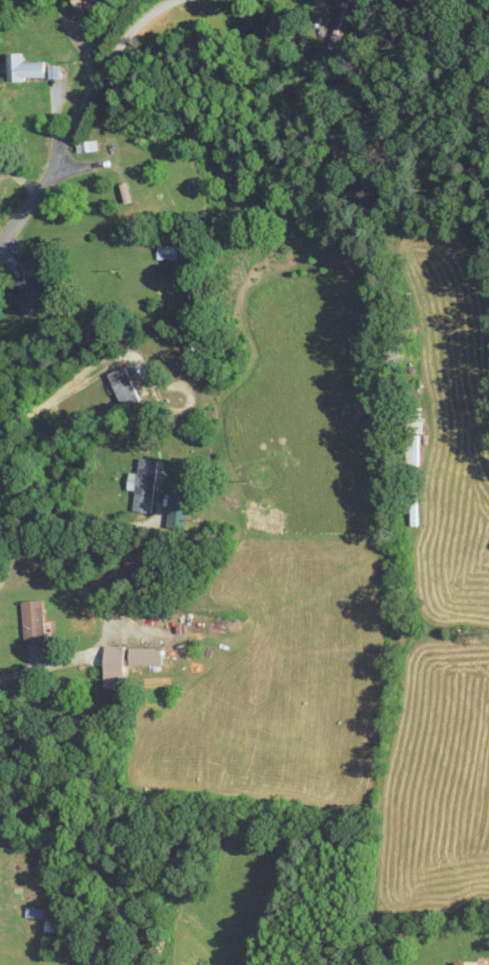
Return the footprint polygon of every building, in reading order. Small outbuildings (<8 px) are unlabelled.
[(97,0),(65,0),(75,15),(97,0)] [(26,53),(10,53),(10,80),(42,80),(42,62),(26,62),(26,53)] [(97,141),(100,152),(112,149),(110,138),(97,141)] [(93,151),(92,142),(79,144),(81,153),(93,151)] [(155,260),(174,260),(174,246),(155,246),(155,260)] [(20,285),(30,295),(22,303),(34,316),(55,296),(31,273),(20,285)] [(109,374),(121,409),(140,402),(128,367),(109,374)] [(152,513),(157,460),(139,459),(138,474),(131,473),(130,489),(134,490),(132,512),(152,513)] [(167,527),(186,527),(186,494),(167,494),(167,527)] [(48,641),(47,600),(25,600),(26,641),(48,641)] [(128,665),(164,666),(165,648),(107,647),(107,689),(127,689),(128,665)] [(108,958),(85,953),(83,964),(106,964),(108,958)]
